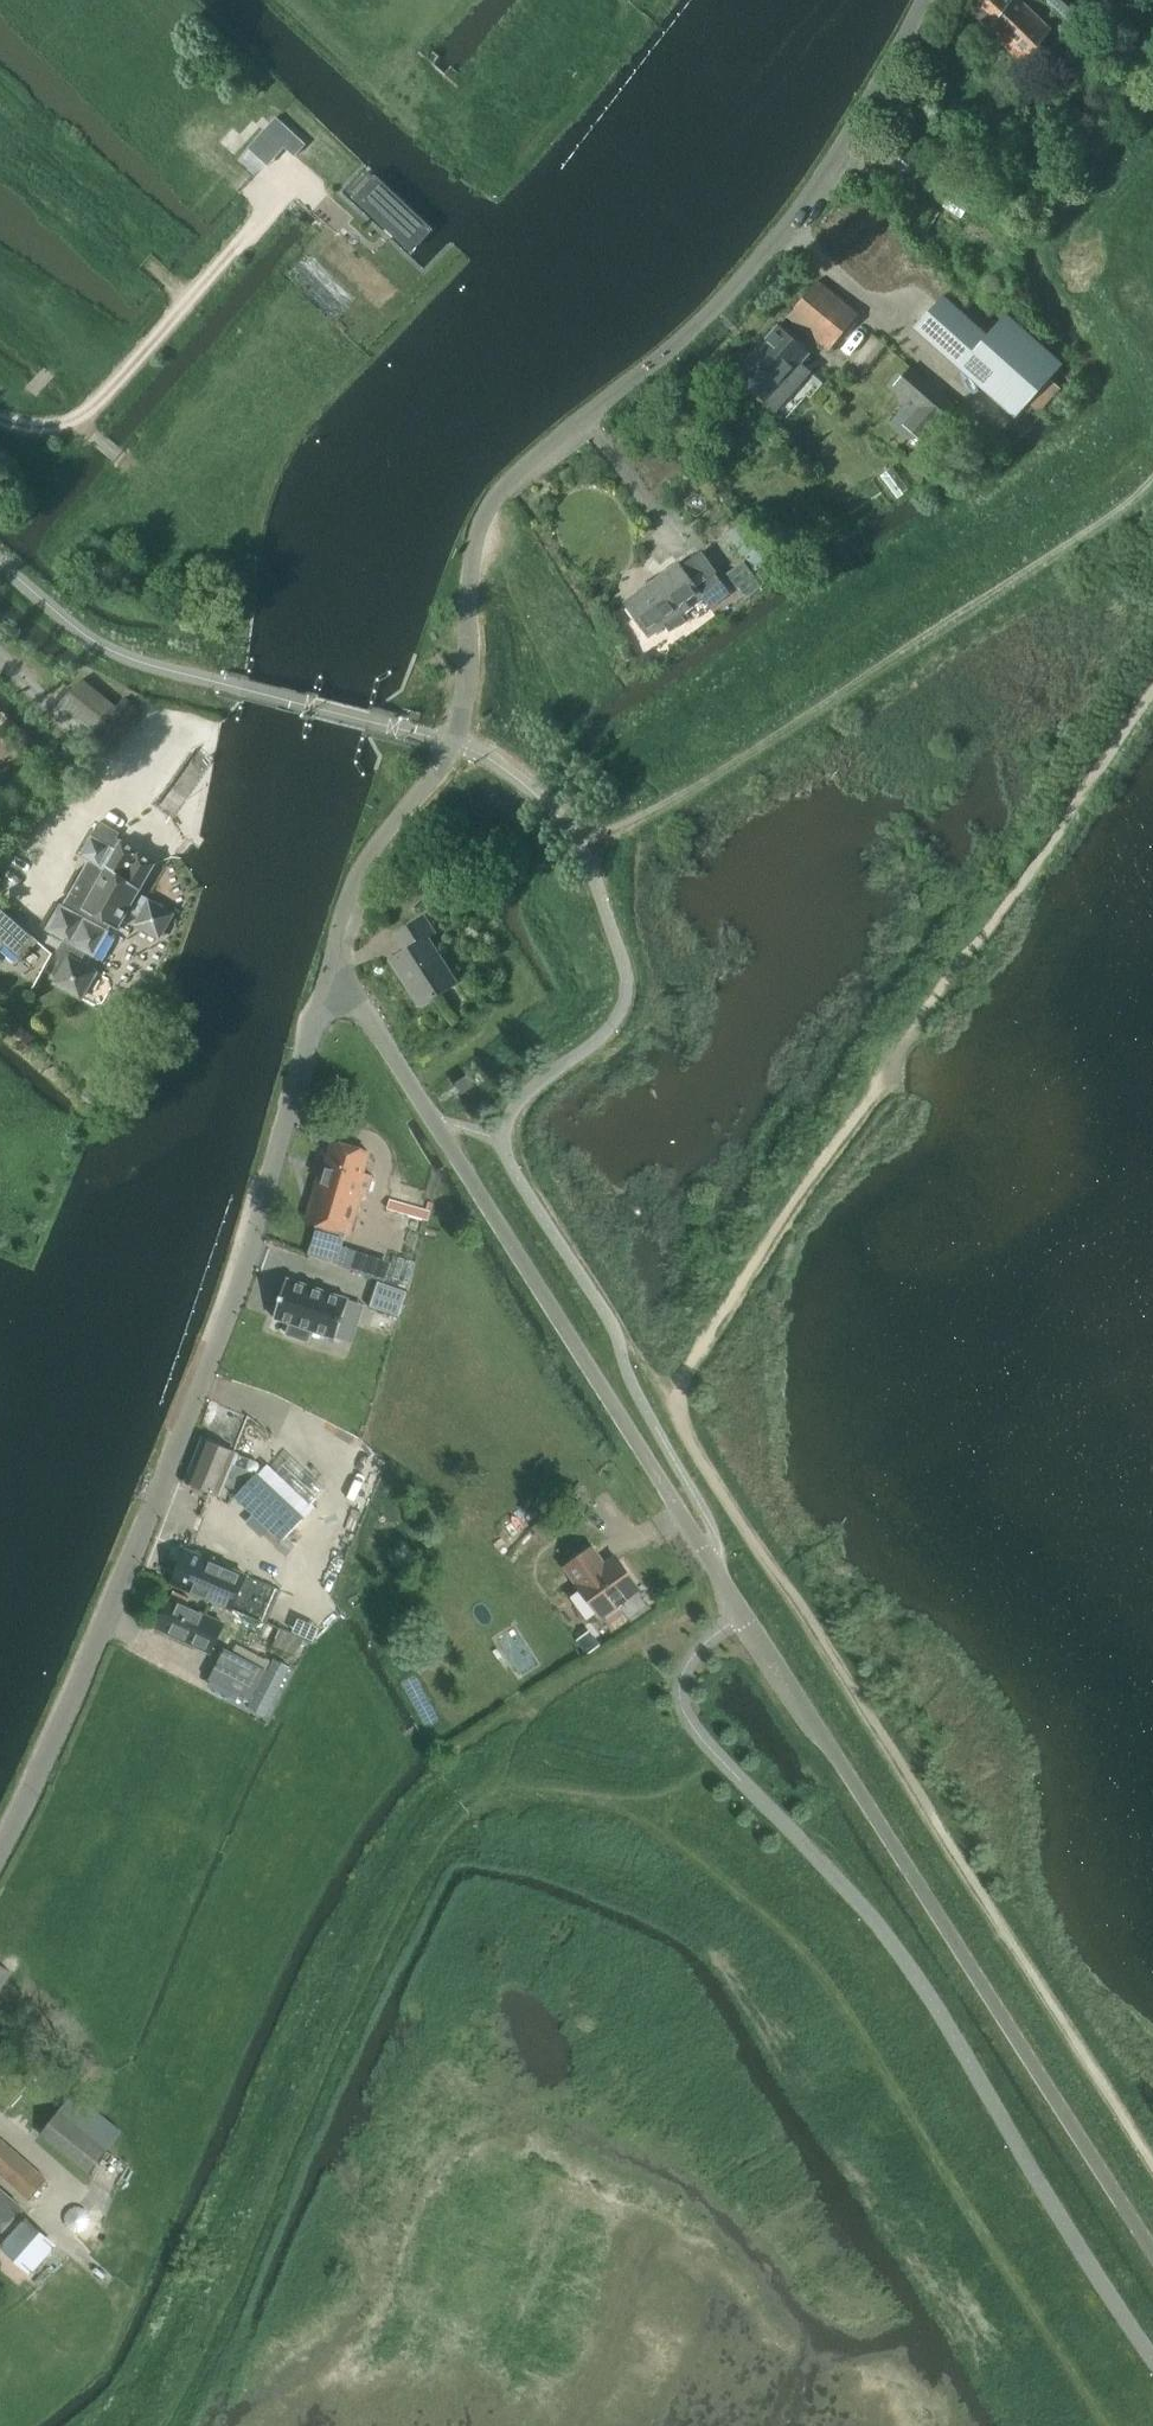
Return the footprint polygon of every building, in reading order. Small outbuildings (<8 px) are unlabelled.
[(1022,62),(1052,30),(1023,0),(962,0),(1022,62)] [(1067,18),(1081,3),(1078,0),(1048,0),(1067,18)] [(275,118),(264,130),(279,144),(283,147),(293,156),(304,145),(290,132),(275,118)] [(364,167),(345,193),(421,266),(448,244),(364,167)] [(827,350),(858,314),(816,280),(785,316),(827,350)] [(941,296),(914,327),(1015,416),(1062,364),(1004,314),(986,335),(941,296)] [(776,326),(734,374),(764,401),(765,401),(775,410),(802,380),(792,370),(807,354),(776,326)] [(909,367),(894,385),(918,407),(937,423),(953,404),(909,367)] [(937,423),(918,407),(904,425),(922,440),(937,423)] [(891,466),(880,474),(897,497),(908,489),(891,466)] [(741,556),(752,549),(736,525),(725,533),(741,556)] [(676,565),(624,601),(647,635),(662,624),(666,631),(683,619),(685,620),(705,606),(707,609),(728,595),(713,573),(697,550),(676,565)] [(762,584),(743,559),(725,572),(744,597),(762,584)] [(60,704),(112,747),(134,722),(82,679),(60,704)] [(59,903),(43,929),(62,940),(61,941),(49,934),(44,942),(57,949),(56,950),(58,961),(51,974),(55,976),(51,983),(56,985),(80,998),(87,986),(87,985),(95,971),(78,962),(84,953),(92,958),(107,931),(105,930),(109,923),(117,928),(127,910),(137,916),(132,924),(158,939),(172,914),(147,899),(147,900),(141,896),(137,904),(132,901),(136,893),(154,862),(114,840),(118,833),(98,821),(79,854),(88,859),(62,905),(59,903)] [(3,945),(19,960),(37,942),(0,908),(0,949),(3,945)] [(417,1004),(446,985),(453,981),(424,936),(431,932),(421,915),(394,932),(404,948),(388,958),(417,1004)] [(460,1093),(473,1085),(467,1075),(454,1083),(460,1093)] [(371,1150),(332,1139),(323,1176),(317,1175),(306,1220),(325,1226),(316,1258),(341,1267),(342,1265),(347,1246),(360,1194),(367,1196),(373,1174),(365,1172),(371,1150)] [(428,1222),(431,1212),(391,1200),(388,1209),(428,1222)] [(392,1261),(347,1246),(342,1265),(357,1270),(379,1278),(386,1280),(392,1261)] [(392,1261),(387,1275),(408,1282),(415,1261),(394,1254),(392,1261)] [(379,1278),(357,1270),(352,1286),(374,1293),(379,1278)] [(308,1341),(311,1330),(336,1339),(349,1300),(287,1279),(274,1318),(291,1323),(287,1334),(308,1341)] [(374,1293),(370,1307),(399,1317),(406,1292),(378,1282),(374,1293)] [(203,1440),(186,1483),(220,1496),(225,1483),(241,1490),(235,1497),(255,1515),(248,1523),(262,1536),(269,1528),(281,1540),(296,1525),(303,1517),(268,1484),(258,1475),(257,1473),(260,1465),(258,1461),(237,1453),(203,1440)] [(268,1464),(258,1475),(303,1517),(313,1506),(310,1504),(325,1488),(291,1457),(277,1472),(268,1464)] [(554,1535),(541,1520),(531,1528),(543,1543),(554,1535)] [(617,1603),(638,1587),(617,1558),(604,1568),(590,1549),(567,1566),(581,1585),(570,1593),(590,1622),(603,1613),(608,1619),(622,1609),(617,1603)] [(232,1607),(245,1576),(185,1551),(172,1582),(232,1607)] [(224,1622),(185,1605),(188,1598),(172,1591),(169,1598),(156,1628),(211,1652),(224,1622)] [(322,1621),(308,1634),(314,1641),(328,1627),(322,1621)] [(296,1651),(301,1641),(279,1631),(275,1640),(296,1651)] [(590,1631),(577,1640),(587,1654),(600,1645),(590,1631)] [(234,1647),(228,1644),(209,1680),(250,1701),(266,1669),(232,1652),(234,1647)] [(273,1657),(249,1705),(265,1714),(290,1666),(273,1657)] [(10,1971),(0,1964),(0,1988),(10,1971)] [(72,2093),(41,2134),(87,2170),(106,2148),(106,2147),(120,2129),(72,2093)] [(0,2139),(0,2173),(29,2198),(46,2179),(0,2139)] [(0,2184),(0,2235),(25,2206),(0,2184)]
